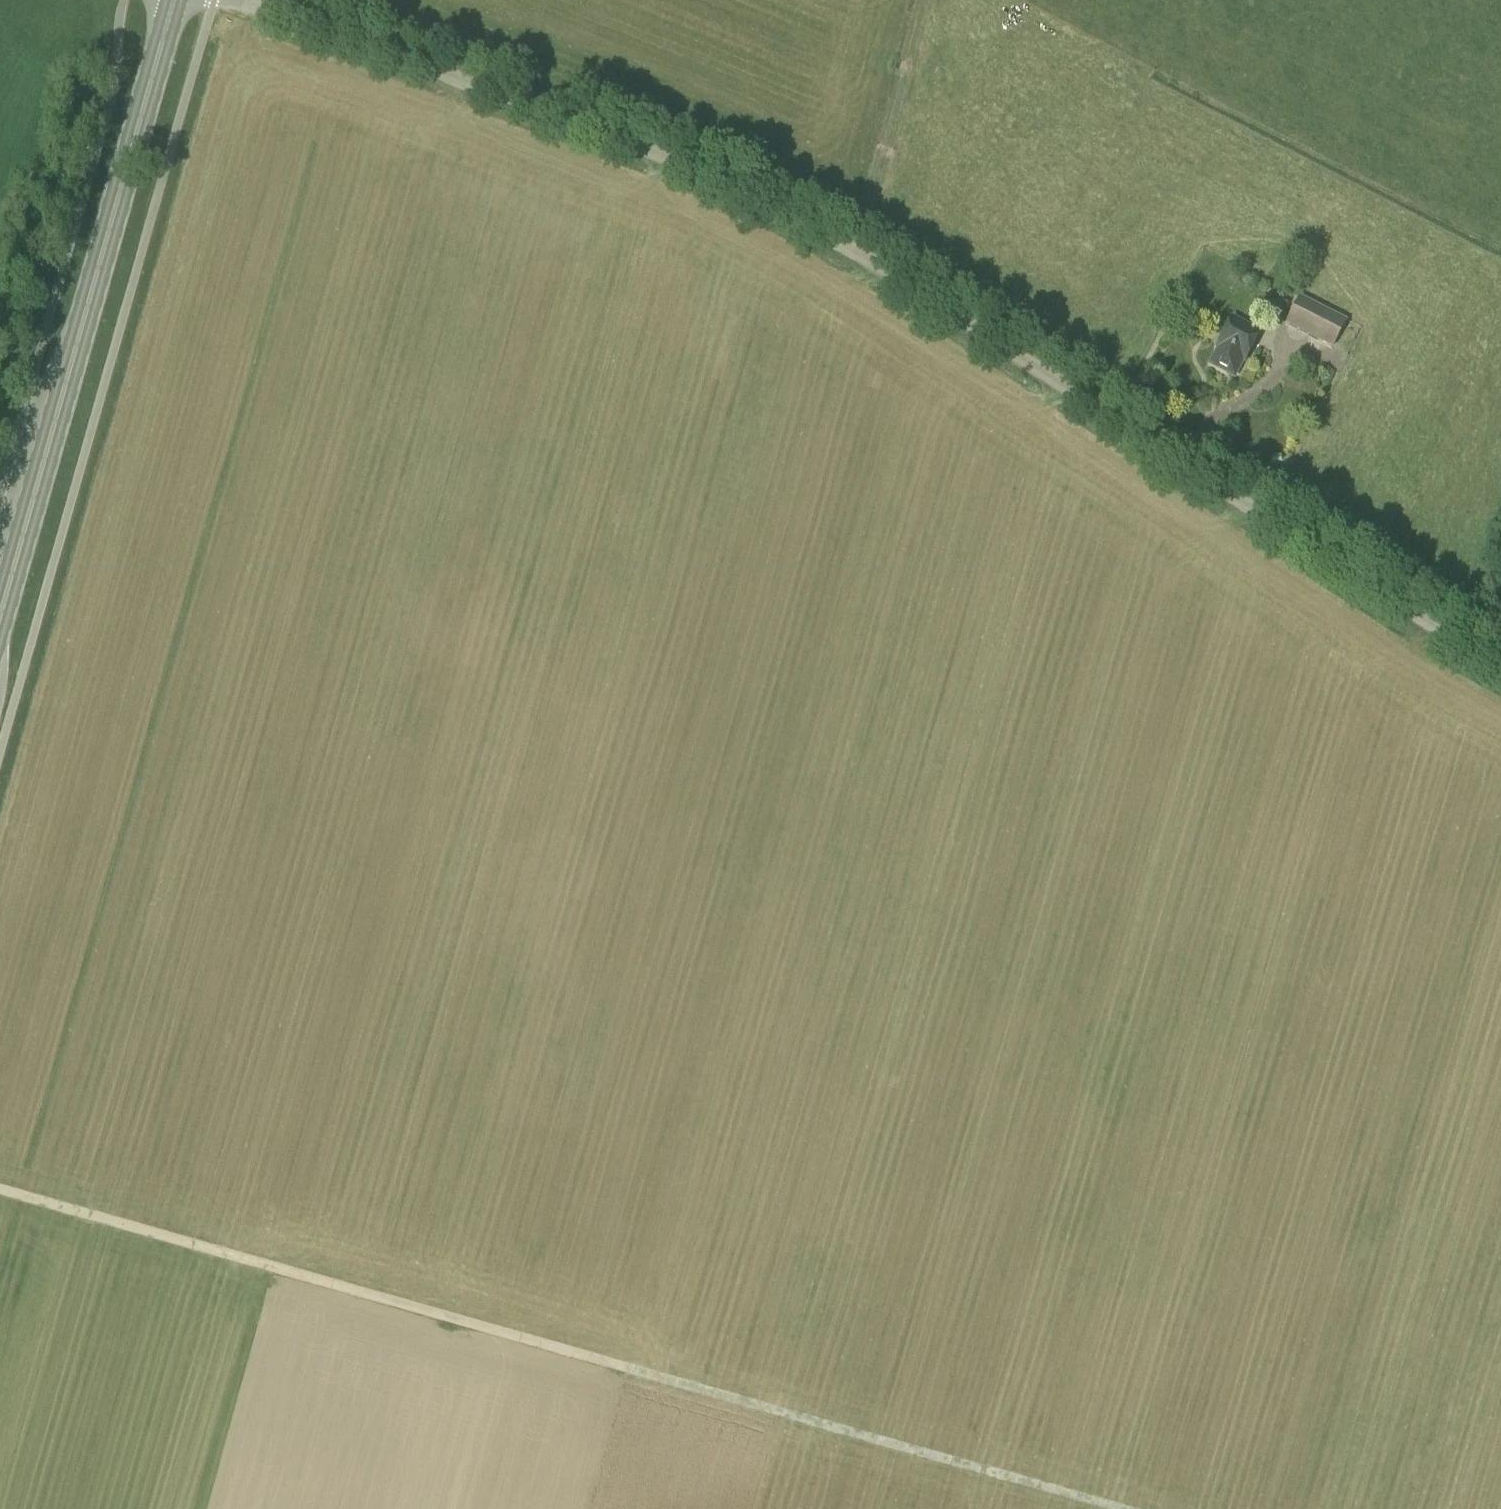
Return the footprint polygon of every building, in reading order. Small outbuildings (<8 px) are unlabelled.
[(1333,349),(1347,320),(1300,296),(1285,324),(1333,349)] [(1243,363),(1259,333),(1232,318),(1216,349),(1218,350),(1210,365),(1234,377),(1242,362),(1243,363)]
